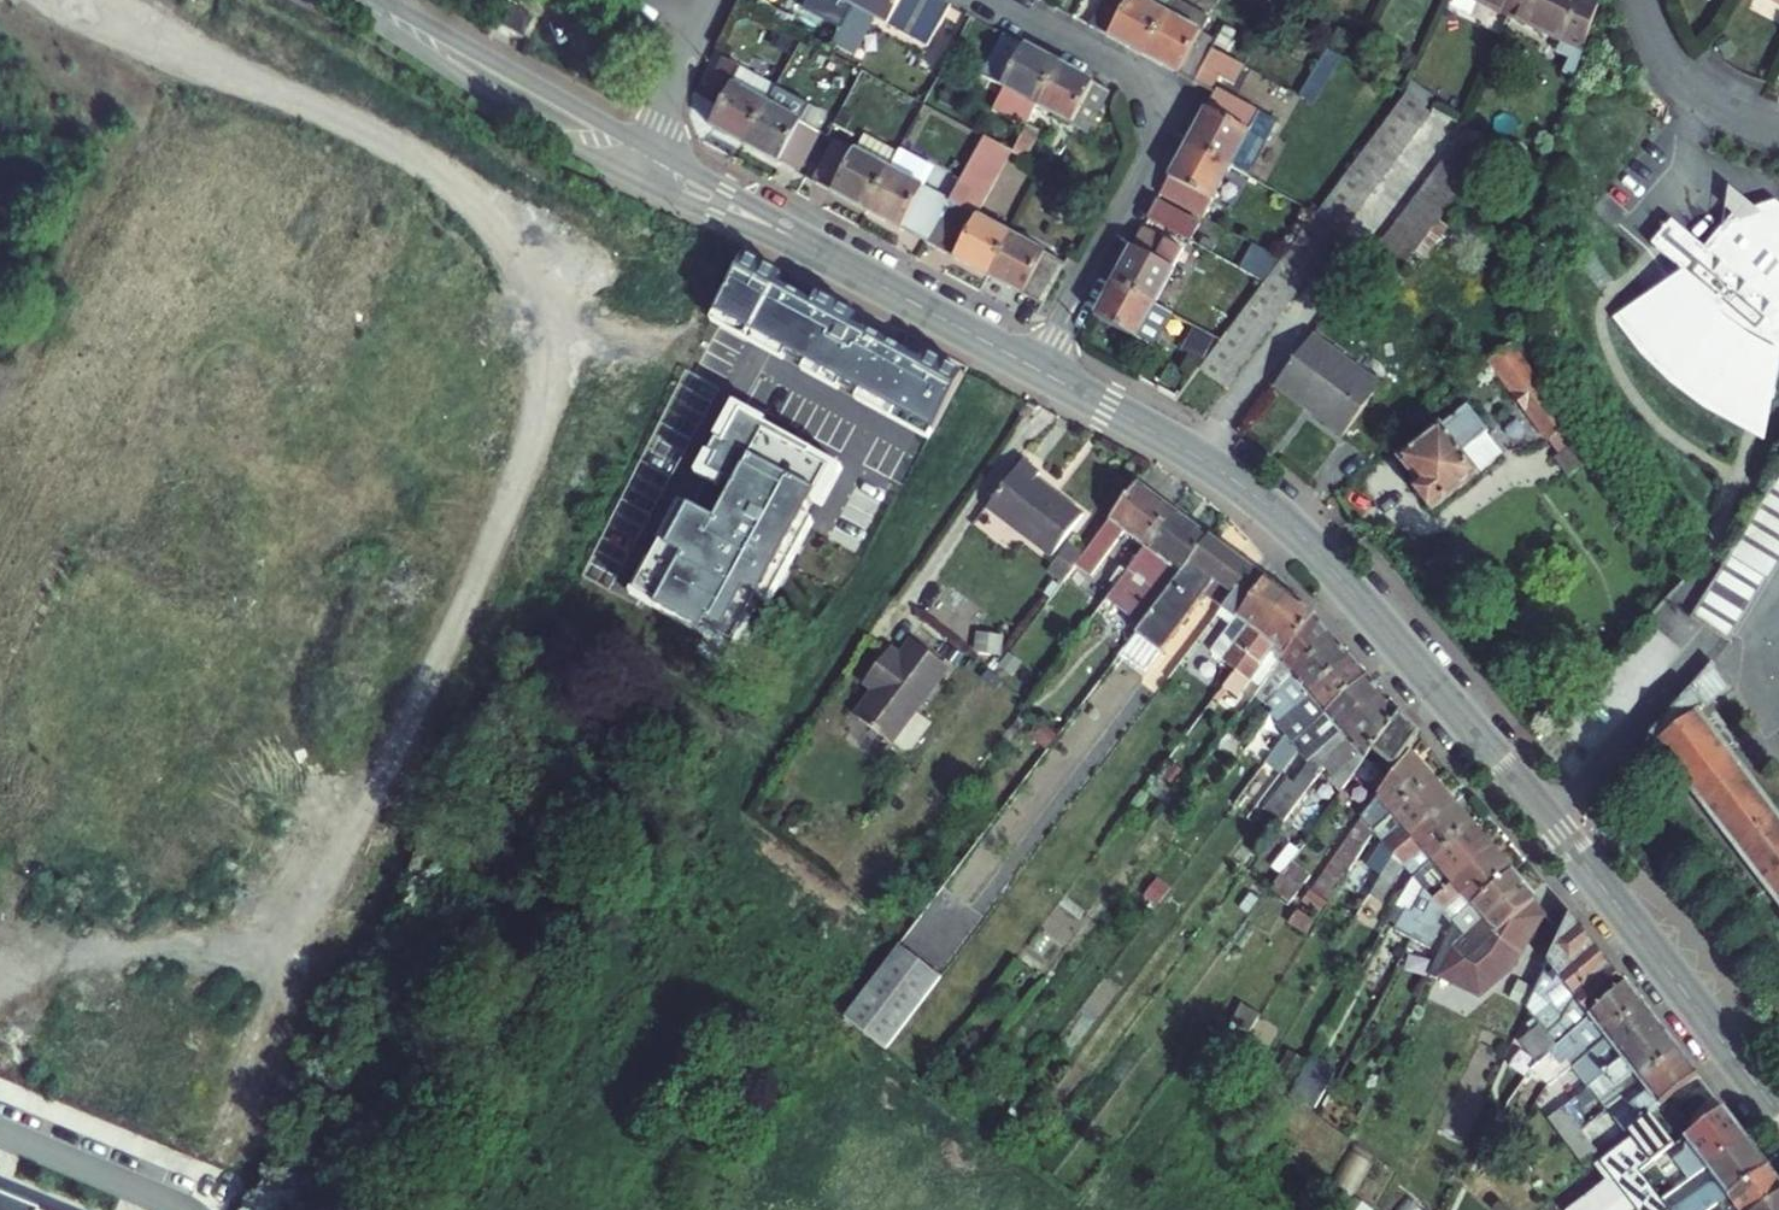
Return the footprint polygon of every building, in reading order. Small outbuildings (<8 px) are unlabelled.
[(846,20),(857,0),(813,0),(812,1),(846,20)] [(941,0),(857,0),(846,20),(834,44),(854,55),(875,18),(929,47),(951,6),(941,0)] [(1144,55),(1174,0),(1105,0),(1091,26),(1144,55)] [(1176,0),(1174,0),(1144,55),(1195,82),(1213,49),(1217,42),(1202,33),(1210,18),(1176,0)] [(1509,15),(1516,0),(1477,0),(1509,15)] [(1509,15),(1562,40),(1557,52),(1570,59),(1563,72),(1575,78),(1599,5),(1588,0),(1516,0),(1509,15)] [(994,109),(1026,127),(1059,65),(1005,35),(982,76),(1005,88),(994,109)] [(1234,85),(1244,65),(1213,49),(1195,82),(1211,91),(1219,76),(1234,85)] [(720,108),(710,126),(745,145),(775,87),(776,86),(724,58),(702,98),(720,108)] [(1111,92),(1059,65),(1026,127),(1013,151),(1026,158),(1046,122),(1075,137),(1079,128),(1088,133),(1111,92)] [(1643,78),(1632,85),(1643,99),(1653,92),(1643,78)] [(775,87),(745,145),(798,173),(820,131),(813,128),(818,120),(806,114),(810,106),(775,87)] [(1217,89),(1188,143),(1231,166),(1248,175),(1270,132),(1274,134),(1280,123),(1279,118),(1272,114),(1270,117),(1217,89)] [(1408,94),(1201,369),(1225,388),(1432,113),(1408,94)] [(1468,130),(1369,261),(1395,280),(1414,254),(1438,221),(1496,145),(1468,130)] [(899,152),(865,134),(863,138),(852,132),(845,145),(835,140),(813,182),(867,210),(899,152)] [(951,202),(928,244),(989,276),(1012,234),(978,216),(1013,151),(986,137),(951,202)] [(1203,217),(1231,166),(1188,143),(1161,194),(1203,217)] [(928,244),(951,202),(924,188),(934,170),(899,151),(899,152),(867,210),(928,244)] [(1201,223),(1158,200),(1148,218),(1191,240),(1201,223)] [(1747,426),(1760,395),(1774,397),(1778,371),(1778,203),(1776,201),(1751,210),(1743,221),(1734,214),(1717,234),(1722,239),(1711,253),(1672,220),(1652,245),(1684,272),(1617,316),(1653,360),(1672,378),(1706,404),(1747,426)] [(1438,221),(1414,254),(1423,260),(1447,228),(1438,221)] [(1155,304),(1184,250),(1143,228),(1114,281),(1155,304)] [(1012,234),(989,276),(1042,305),(1065,262),(1012,234)] [(1215,246),(1203,239),(1199,245),(1212,252),(1215,246)] [(966,370),(744,251),(706,332),(925,448),(966,370)] [(1155,304),(1114,281),(1095,316),(1155,349),(1174,314),(1155,304)] [(1217,337),(1194,325),(1181,348),(1205,360),(1217,337)] [(1380,387),(1313,336),(1276,384),(1345,435),(1380,387)] [(1512,344),(1489,362),(1558,454),(1553,459),(1568,477),(1595,457),(1512,344)] [(1766,436),(1774,397),(1760,395),(1747,426),(1766,436)] [(745,657),(849,466),(731,401),(692,477),(729,493),(714,525),(674,502),(626,596),(745,657)] [(1421,484),(1417,487),(1434,509),(1503,454),(1486,433),(1487,432),(1468,407),(1401,460),(1421,484)] [(1023,460),(987,507),(1052,556),(1084,514),(1036,479),(1040,474),(1023,460)] [(1691,618),(1729,641),(1778,561),(1778,476),(1721,568),(1691,618)] [(1110,521),(1126,533),(1145,548),(1173,511),(1138,484),(1110,521)] [(865,546),(886,502),(851,485),(829,530),(865,546)] [(1117,584),(1108,597),(1144,624),(1209,538),(1173,511),(1145,548),(1126,572),(1117,584)] [(1100,534),(1116,546),(1126,533),(1110,521),(1100,534)] [(1083,556),(1065,580),(1091,600),(1104,583),(1093,575),(1099,568),(1116,546),(1100,534),(1083,556)] [(1216,581),(1233,595),(1253,570),(1209,538),(1144,624),(1138,633),(1162,652),(1206,593),(1216,581)] [(1065,580),(1083,556),(1068,545),(1050,569),(1065,580)] [(1093,575),(1104,583),(1109,576),(1099,568),(1093,575)] [(1117,584),(1126,572),(1121,568),(1112,580),(1117,584)] [(1238,617),(1232,625),(1212,652),(1236,671),(1291,598),(1253,570),(1233,595),(1224,607),(1238,617)] [(1224,607),(1233,595),(1216,581),(1206,593),(1224,607)] [(1263,688),(1317,617),(1291,598),(1236,671),(1230,680),(1224,687),(1229,691),(1238,697),(1252,679),(1263,688)] [(1224,607),(1218,614),(1232,625),(1238,617),(1224,607)] [(1263,688),(1257,697),(1267,704),(1277,693),(1338,640),(1317,617),(1263,688)] [(1138,633),(1123,652),(1147,671),(1162,652),(1138,633)] [(1267,704),(1282,718),(1354,659),(1338,640),(1277,693),(1267,704)] [(873,693),(855,716),(892,744),(893,743),(904,751),(911,750),(931,724),(915,712),(948,669),(911,641),(900,657),(890,649),(868,678),(878,686),(873,693)] [(1287,734),(1267,761),(1282,772),(1300,748),(1293,740),(1370,677),(1354,659),(1282,718),(1278,722),(1287,734)] [(1730,687),(1711,661),(1649,735),(1778,903),(1778,816),(1698,710),(1730,687)] [(1230,680),(1215,669),(1202,686),(1216,698),(1224,687),(1230,680)] [(1266,807),(1285,821),(1322,773),(1319,769),(1310,759),(1386,695),(1370,677),(1293,740),(1300,748),(1305,754),(1266,807)] [(863,685),(873,693),(878,686),(868,678),(863,685)] [(1220,702),(1229,691),(1224,687),(1216,698),(1215,699),(1220,702)] [(1386,695),(1310,759),(1319,769),(1321,768),(1333,758),(1342,769),(1330,779),(1342,793),(1375,749),(1402,713),(1386,695)] [(1402,713),(1375,749),(1383,755),(1396,766),(1420,733),(1402,713)] [(1383,755),(1375,749),(1342,793),(1336,801),(1344,807),(1383,755)] [(1313,888),(1331,900),(1370,837),(1375,830),(1435,779),(1412,752),(1362,815),(1313,888)] [(1321,768),(1330,779),(1342,769),(1333,758),(1321,768)] [(1455,802),(1435,779),(1375,830),(1385,842),(1381,850),(1370,867),(1383,874),(1396,852),(1455,802)] [(1383,874),(1371,894),(1383,901),(1404,864),(1414,877),(1473,825),(1455,802),(1396,852),(1383,874)] [(1412,939),(1433,899),(1493,849),(1473,825),(1414,877),(1424,888),(1412,911),(1407,908),(1395,930),(1412,939)] [(1375,830),(1370,837),(1381,850),(1385,842),(1375,830)] [(1307,841),(1293,860),(1311,874),(1325,855),(1307,841)] [(1433,899),(1412,939),(1431,948),(1442,927),(1436,924),(1443,911),(1453,923),(1512,871),(1493,849),(1433,899)] [(1311,874),(1293,860),(1270,888),(1291,903),(1311,874)] [(1512,871),(1453,923),(1429,975),(1437,979),(1439,976),(1481,996),(1511,970),(1528,942),(1543,916),(1533,903),(1536,900),(1512,871)] [(1399,904),(1407,908),(1412,911),(1424,888),(1414,877),(1399,904)] [(1329,901),(1312,890),(1303,902),(1320,914),(1329,901)] [(1289,923),(1306,935),(1316,921),(1298,909),(1289,923)] [(1534,1030),(1521,1041),(1538,1062),(1556,1047),(1546,1034),(1558,1024),(1575,996),(1573,994),(1610,963),(1569,913),(1526,1009),(1535,1020),(1529,1024),(1534,1030)] [(1554,928),(1543,916),(1528,942),(1542,951),(1554,928)] [(901,943),(845,1017),(887,1048),(944,975),(901,943)] [(1546,1034),(1556,1047),(1625,983),(1610,963),(1573,994),(1575,996),(1558,1024),(1546,1034)] [(1538,1062),(1532,1069),(1549,1084),(1572,1068),(1643,1006),(1625,983),(1556,1047),(1538,1062)] [(1233,1021),(1250,1031),(1260,1014),(1243,1004),(1233,1021)] [(1643,1006),(1572,1068),(1588,1088),(1661,1028),(1643,1006)] [(1678,1050),(1661,1028),(1588,1088),(1582,1093),(1592,1105),(1600,1099),(1607,1108),(1639,1083),(1678,1050)] [(1678,1050),(1639,1083),(1647,1093),(1614,1121),(1624,1134),(1627,1132),(1650,1113),(1697,1074),(1678,1050)] [(1315,1106),(1335,1072),(1310,1057),(1290,1091),(1315,1106)] [(1584,1166),(1599,1155),(1564,1107),(1548,1119),(1584,1166)] [(1723,1109),(1685,1138),(1689,1143),(1687,1145),(1686,1152),(1674,1161),(1689,1180),(1707,1167),(1746,1139),(1723,1109)] [(1650,1113),(1627,1132),(1631,1137),(1599,1163),(1616,1183),(1583,1209),(1670,1209),(1641,1172),(1674,1146),(1650,1113)] [(1746,1139),(1707,1167),(1716,1179),(1673,1209),(1710,1209),(1719,1204),(1768,1168),(1746,1139)] [(1723,1209),(1759,1209),(1778,1195),(1778,1182),(1768,1168),(1719,1204),(1723,1209)] [(1759,1209),(1778,1209),(1778,1195),(1759,1209)] [(0,1197),(0,1209),(31,1209),(0,1197)]
